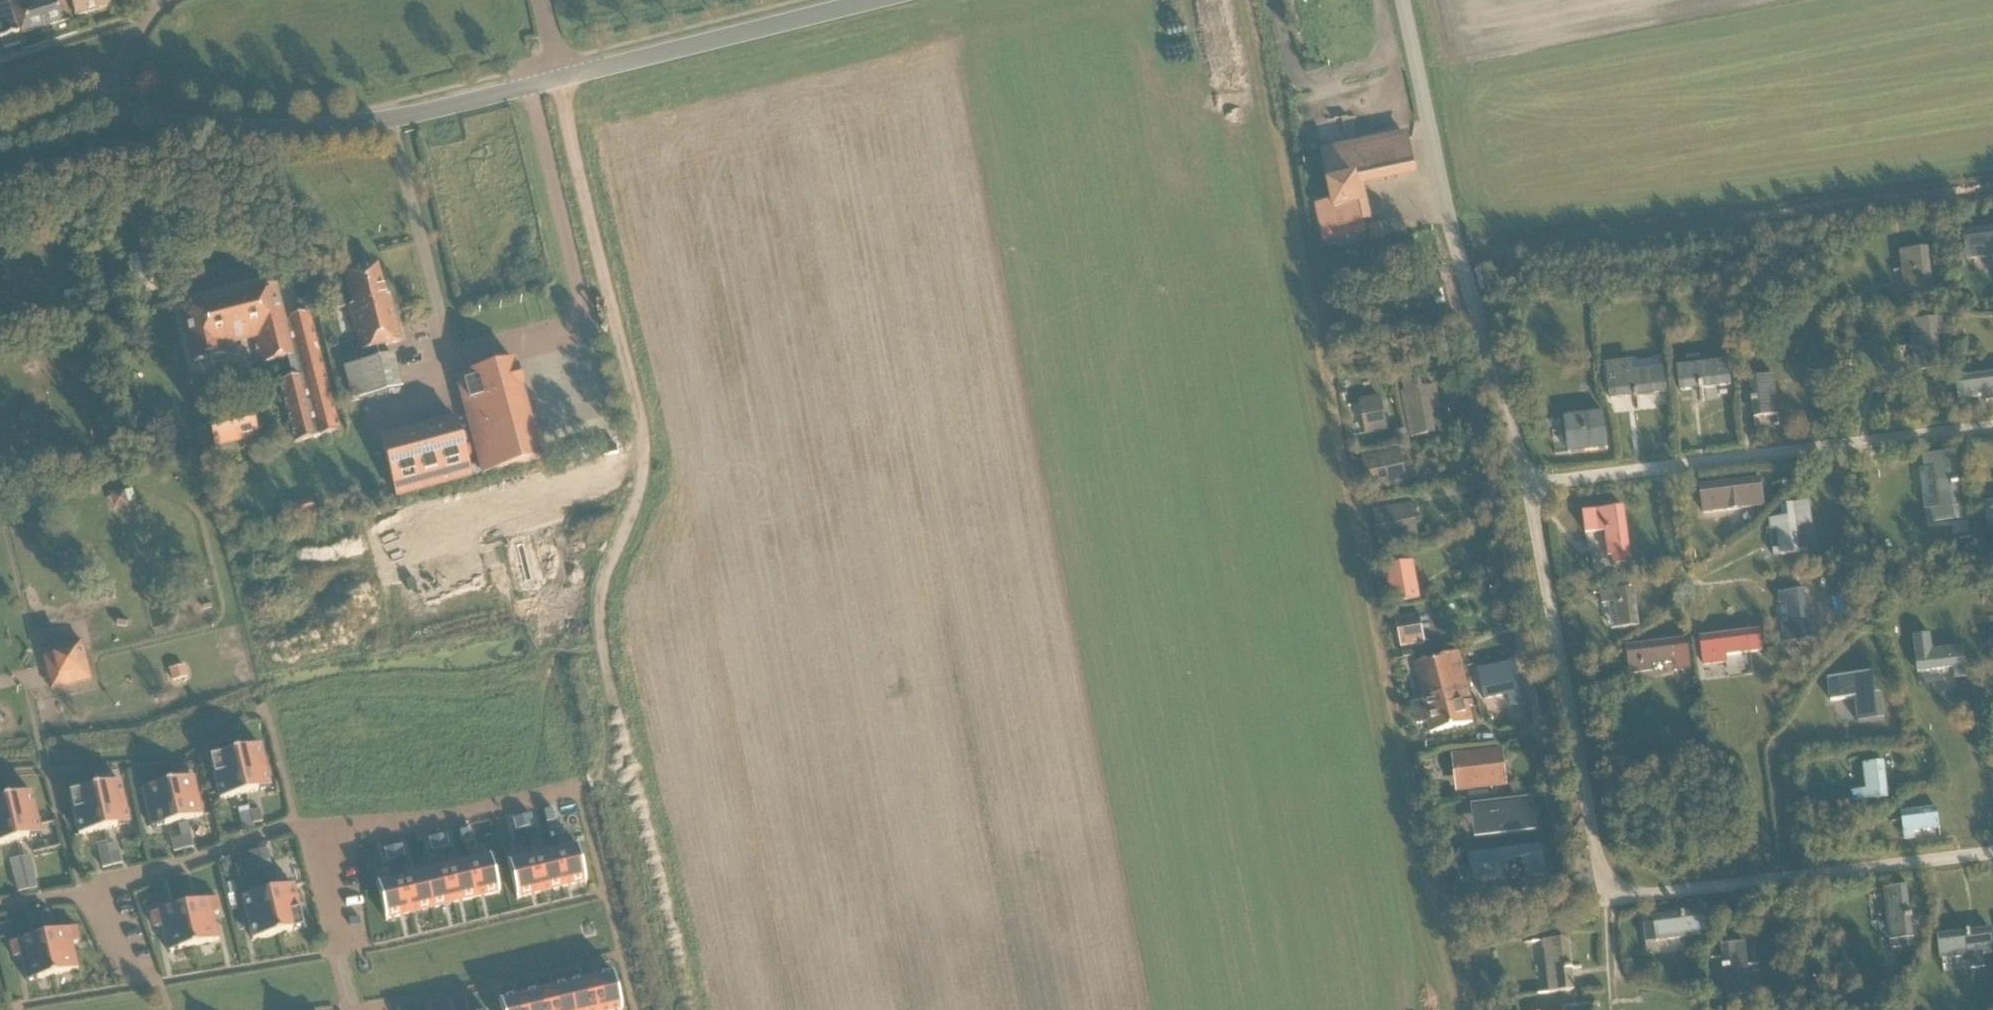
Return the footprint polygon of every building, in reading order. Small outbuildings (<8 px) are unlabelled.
[(2,41),(5,49),(21,44),(7,0),(0,0),(0,42),(2,41)] [(37,0),(10,0),(21,35),(46,28),(37,0)] [(46,28),(70,20),(63,0),(37,0),(46,28)] [(75,18),(111,7),(109,0),(69,0),(75,18)] [(1393,142),(1324,157),(1334,203),(1327,205),(1332,230),(1365,223),(1356,182),(1400,173),(1393,142)] [(1992,257),(1992,230),(1964,233),(1968,260),(1992,257)] [(1906,298),(1933,295),(1928,249),(1901,252),(1906,298)] [(361,353),(401,342),(389,296),(385,297),(377,266),(345,275),(353,305),(349,306),(361,353)] [(261,297),(199,313),(197,307),(182,311),(195,362),(227,353),(224,345),(253,337),(260,364),(287,357),(292,378),(277,381),(293,444),(340,431),(310,313),(288,319),(290,324),(285,326),(275,287),(259,291),(261,297)] [(1910,323),(1916,373),(1943,370),(1938,335),(1945,334),(1943,319),(1910,323)] [(354,401),(401,389),(393,355),(345,367),(354,401)] [(1689,367),(1700,365),(1700,358),(1688,359),(1689,367)] [(1611,400),(1667,393),(1665,369),(1630,373),(1628,362),(1607,364),(1611,400)] [(1728,362),(1700,365),(1689,367),(1678,368),(1681,392),(1731,386),(1728,362)] [(515,364),(457,379),(482,476),(540,461),(515,364)] [(1769,370),(1757,371),(1758,379),(1770,377),(1769,370)] [(1992,401),(1992,374),(1956,379),(1960,405),(1970,404),(1970,398),(1984,396),(1984,399),(1988,402),(1992,401)] [(1758,379),(1750,380),(1752,391),(1755,390),(1756,399),(1752,399),(1752,402),(1753,402),(1755,419),(1779,416),(1774,377),(1770,377),(1758,379)] [(1435,387),(1422,390),(1420,382),(1405,385),(1407,393),(1403,394),(1412,437),(1429,434),(1424,411),(1440,407),(1435,387)] [(1361,403),(1367,434),(1387,430),(1381,399),(1361,403)] [(249,408),(208,418),(215,447),(257,437),(249,408)] [(1567,430),(1569,454),(1608,449),(1604,413),(1582,416),(1583,428),(1567,430)] [(455,421),(381,440),(396,498),(470,479),(455,421)] [(1408,442),(1406,430),(1395,432),(1397,443),(1408,442)] [(1368,479),(1376,477),(1379,489),(1398,485),(1395,469),(1404,468),(1400,451),(1364,459),(1368,479)] [(1954,455),(1930,458),(1922,460),(1925,474),(1932,473),(1937,510),(1929,511),(1931,522),(1963,518),(1954,455)] [(1753,495),(1763,494),(1761,480),(1751,482),(1751,481),(1701,487),(1704,514),(1754,508),(1753,495)] [(1482,488),(1473,491),(1476,502),(1485,500),(1482,488)] [(315,513),(312,500),(287,506),(290,519),(315,513)] [(1374,508),(1379,533),(1387,531),(1390,543),(1410,539),(1407,528),(1416,526),(1411,501),(1374,508)] [(1787,506),(1789,518),(1770,520),(1771,531),(1777,530),(1780,550),(1780,556),(1800,553),(1797,528),(1813,526),(1810,503),(1787,506)] [(1988,528),(1992,528),(1992,503),(1985,504),(1988,528)] [(1624,508),(1583,514),(1586,534),(1606,532),(1609,557),(1615,556),(1617,567),(1631,565),(1624,508)] [(554,534),(501,547),(516,603),(562,591),(568,589),(554,534)] [(1393,604),(1417,600),(1410,563),(1387,568),(1393,604)] [(1639,626),(1634,590),(1601,594),(1603,605),(1616,604),(1619,629),(1639,626)] [(1805,591),(1779,595),(1780,605),(1786,604),(1789,624),(1782,625),(1784,644),(1811,641),(1810,627),(1805,591)] [(1411,646),(1425,644),(1420,614),(1397,619),(1402,648),(1411,646)] [(1726,656),(1763,652),(1760,631),(1701,639),(1705,666),(1727,663),(1726,656)] [(1931,635),(1914,637),(1918,674),(1954,669),(1955,679),(1967,678),(1964,647),(1962,631),(1949,633),(1951,649),(1933,651),(1931,635)] [(1653,672),(1653,666),(1674,663),(1676,673),(1693,671),(1689,640),(1628,648),(1631,674),(1653,672)] [(52,690),(90,681),(81,642),(42,651),(48,674),(52,690)] [(1411,646),(1402,648),(1404,658),(1413,656),(1411,646)] [(1417,726),(1430,723),(1433,734),(1475,723),(1471,708),(1474,707),(1460,652),(1414,664),(1424,701),(1411,705),(1417,726)] [(1406,658),(1399,660),(1402,671),(1409,669),(1406,658)] [(1515,663),(1478,671),(1484,701),(1508,696),(1510,707),(1524,703),(1515,663)] [(1871,665),(1859,667),(1860,675),(1872,674),(1871,665)] [(1860,675),(1828,679),(1831,702),(1856,699),(1859,724),(1884,721),(1881,695),(1876,695),(1874,674),(1872,674),(1860,675)] [(271,789),(260,746),(235,753),(245,795),(271,789)] [(1468,789),(1506,784),(1502,751),(1455,757),(1457,776),(1467,774),(1468,789)] [(245,795),(235,753),(210,759),(220,801),(245,795)] [(1867,790),(1853,792),(1854,802),(1889,798),(1884,762),(1864,765),(1867,790)] [(203,817),(193,774),(167,781),(177,823),(203,817)] [(177,823),(167,781),(142,787),(152,829),(177,823)] [(130,825),(120,783),(95,788),(104,831),(130,825)] [(104,831),(95,788),(69,794),(79,837),(104,831)] [(42,836),(31,793),(6,799),(16,842),(42,836)] [(6,799),(0,801),(0,846),(16,842),(6,799)] [(1487,834),(1534,829),(1531,801),(1475,807),(1476,818),(1485,817),(1487,834)] [(1915,833),(1940,829),(1938,809),(1902,814),(1905,840),(1916,839),(1915,833)] [(552,810),(544,812),(547,824),(555,822),(552,810)] [(259,811),(249,813),(252,825),(262,823),(259,811)] [(249,813),(240,815),(243,827),(252,825),(249,813)] [(529,815),(522,817),(524,829),(532,827),(529,815)] [(522,817),(514,819),(517,831),(524,829),(522,817)] [(468,830),(459,832),(462,844),(470,842),(468,830)] [(190,836),(181,838),(184,850),(193,848),(190,836)] [(445,836),(438,837),(440,849),(448,847),(445,836)] [(438,837),(430,839),(433,851),(440,849),(438,837)] [(181,838),(171,840),(174,852),(184,850),(181,838)] [(576,846),(553,852),(561,889),(584,883),(585,884),(586,884),(577,845),(575,845),(576,846)] [(401,846),(393,848),(396,860),(404,858),(401,846)] [(393,848),(385,850),(388,862),(396,860),(393,848)] [(1530,879),(1544,877),(1540,848),(1472,856),(1475,879),(1503,876),(1507,862),(1523,860),(1530,879)] [(267,849),(258,852),(261,864),(270,862),(267,849)] [(119,852),(109,855),(112,867),(122,864),(119,852)] [(258,852),(249,854),(252,866),(261,864),(258,852)] [(553,852),(530,857),(539,894),(561,889),(553,852)] [(109,854),(100,857),(103,869),(112,867),(109,855),(109,854)] [(489,857),(466,862),(475,899),(498,894),(498,895),(499,895),(490,855),(489,856),(489,857)] [(509,861),(508,861),(517,901),(518,900),(518,899),(539,894),(530,857),(509,862),(509,861)] [(466,862),(444,868),(453,904),(475,899),(466,862)] [(444,868),(422,873),(430,910),(453,904),(444,868)] [(422,873),(399,878),(408,915),(430,910),(422,873)] [(34,876),(25,879),(28,891),(37,888),(34,876)] [(378,882),(376,882),(386,922),(387,921),(387,920),(408,915),(399,878),(378,883),(378,882)] [(25,879),(15,881),(18,893),(28,891),(25,879)] [(1544,881),(1523,883),(1524,890),(1545,888),(1544,881)] [(234,883),(227,885),(229,893),(236,891),(234,883)] [(304,929),(293,887),(268,893),(278,935),(304,929)] [(1892,950),(1911,948),(1910,940),(1915,939),(1909,887),(1884,889),(1891,942),(1892,950)] [(278,935),(268,893),(242,899),(253,941),(278,935)] [(221,913),(217,898),(184,906),(194,947),(219,941),(213,915),(221,913)] [(194,947),(184,906),(151,914),(154,929),(162,927),(168,953),(194,947)] [(47,912),(38,914),(41,926),(50,924),(47,912)] [(1709,935),(1705,912),(1643,919),(1645,933),(1655,932),(1657,943),(1709,935)] [(38,914),(29,916),(31,928),(41,926),(38,914)] [(80,943),(76,928),(43,935),(53,976),(78,970),(72,945),(80,943)] [(1938,936),(1941,960),(1970,957),(1972,971),(1984,969),(1982,955),(1992,954),(1992,945),(1991,930),(1938,936)] [(53,976),(43,935),(10,943),(13,959),(21,957),(27,982),(53,976)] [(1545,942),(1551,994),(1575,991),(1569,939),(1545,942)] [(1746,943),(1722,946),(1728,999),(1752,996),(1746,943)] [(589,979),(596,1009),(622,1009),(613,972),(611,973),(612,974),(589,979)] [(567,985),(573,1009),(596,1009),(589,979),(567,985)] [(544,990),(549,1009),(573,1009),(567,985),(544,990)] [(522,995),(526,1009),(549,1009),(544,990),(522,995)] [(499,999),(502,1009),(526,1009),(522,995),(501,1000),(500,999),(499,999)]
